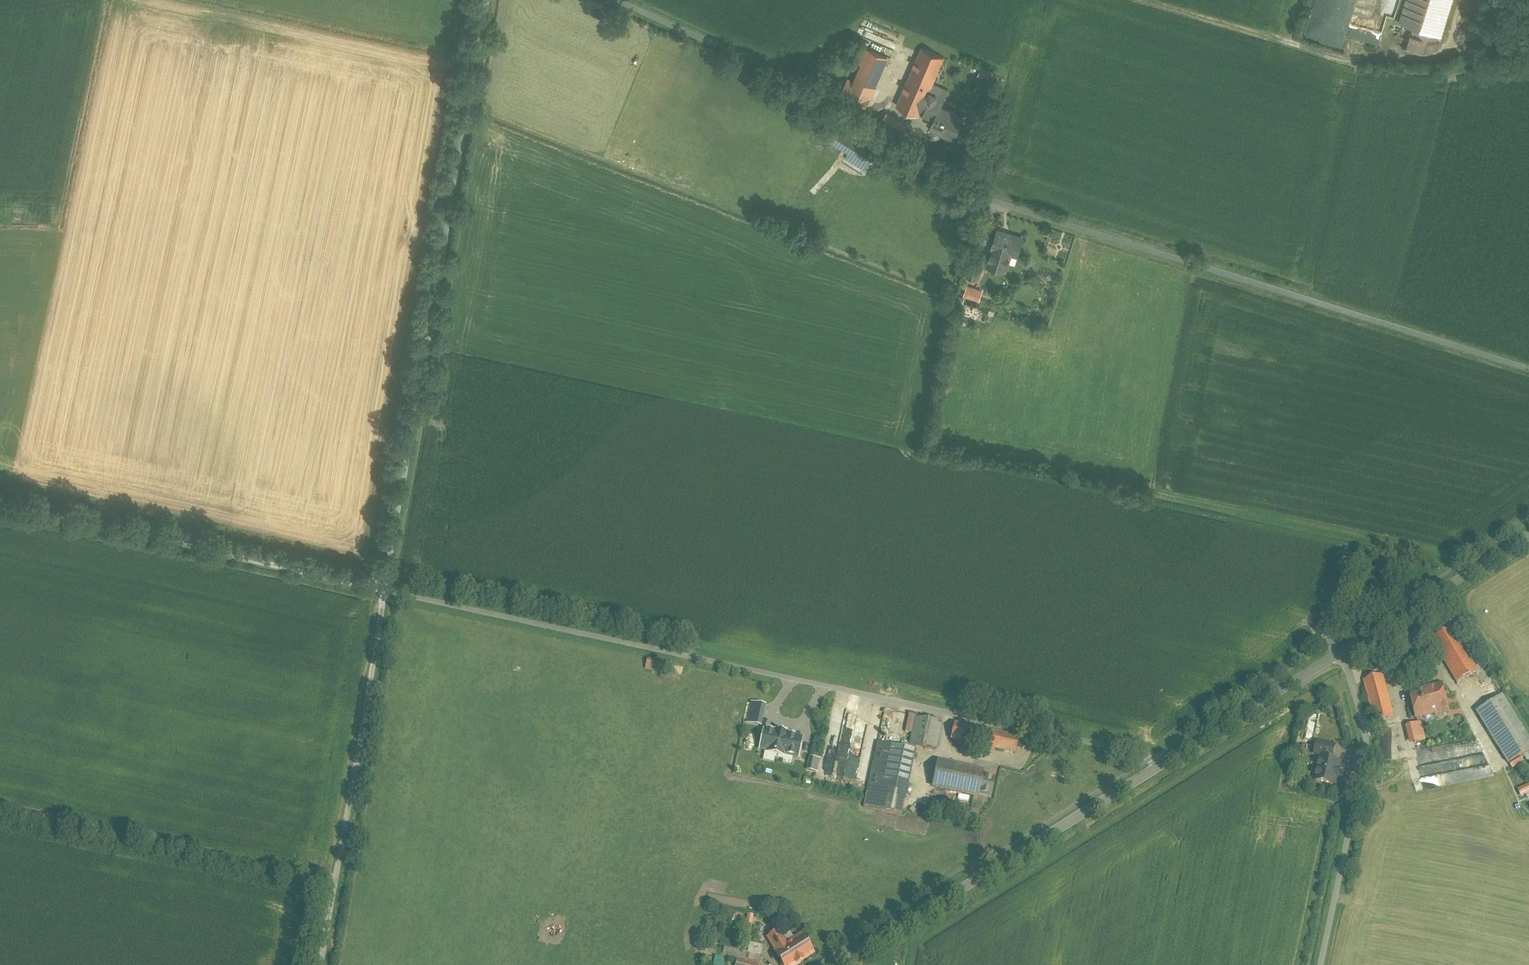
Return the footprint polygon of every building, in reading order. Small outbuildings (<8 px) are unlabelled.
[(1400,23),(1414,28),(1411,37),(1426,42),(1429,33),(1441,36),(1452,0),(1407,0),(1400,23)] [(887,56),(862,45),(855,60),(863,64),(854,82),(872,92),(887,56)] [(922,47),(897,105),(919,115),(921,111),(929,92),(931,87),(941,91),(945,81),(936,77),(944,57),(922,47)] [(854,82),(848,79),(837,98),(862,112),(873,93),(872,92),(854,82)] [(964,116),(940,106),(944,98),(929,92),(921,111),(935,117),(931,126),(955,137),(964,116)] [(908,126),(887,113),(880,124),(901,137),(908,126)] [(876,154),(836,129),(829,139),(858,157),(855,163),(866,170),(869,164),(876,154)] [(1022,238),(999,230),(989,260),(985,259),(983,263),(984,263),(988,265),(1006,270),(1011,253),(1017,255),(1022,238)] [(972,255),(966,275),(979,279),(984,263),(983,263),(985,259),(972,255)] [(1478,672),(1453,629),(1433,642),(1436,647),(1442,658),(1457,684),(1478,672)] [(1442,658),(1436,647),(1433,649),(1439,660),(1442,658)] [(1383,676),(1364,681),(1375,723),(1394,718),(1383,676)] [(1442,686),(1411,694),(1417,717),(1448,709),(1442,686)] [(1503,697),(1477,713),(1509,764),(1528,751),(1528,739),(1503,697)] [(761,726),(766,706),(752,703),(748,723),(761,726)] [(941,724),(916,718),(910,744),(936,750),(941,724)] [(1019,738),(954,724),(951,740),(1015,754),(1017,748),(1019,738)] [(1418,724),(1411,726),(1414,739),(1421,738),(1418,724)] [(1390,730),(1381,730),(1381,762),(1391,761),(1390,730)] [(775,733),(765,731),(761,749),(767,751),(767,752),(777,755),(779,744),(781,733),(775,731),(775,733)] [(779,744),(777,755),(784,756),(785,754),(798,757),(802,739),(787,736),(787,734),(781,733),(779,744)] [(1025,739),(1019,738),(1017,748),(1023,749),(1025,739)] [(915,750),(878,742),(864,808),(901,816),(915,750)] [(1335,747),(1318,743),(1315,755),(1321,756),(1333,759),(1335,747)] [(1333,759),(1321,756),(1316,781),(1335,785),(1337,778),(1338,778),(1340,771),(1339,771),(1340,764),(1332,762),(1333,759)] [(983,772),(938,762),(932,787),(978,797),(979,793),(982,777),(983,772)] [(994,779),(982,777),(979,793),(991,796),(994,779)] [(1518,792),(1523,798),(1528,796),(1528,786),(1518,792)] [(772,929),(767,933),(770,937),(775,934),(772,929)] [(770,937),(768,939),(776,951),(787,944),(779,932),(775,934),(770,937)] [(775,952),(784,964),(796,964),(813,954),(801,935),(787,944),(776,951),(775,952)] [(1068,938),(1057,936),(1054,950),(1065,952),(1068,938)] [(764,946),(750,943),(748,953),(750,954),(749,960),(760,963),(764,946)]
